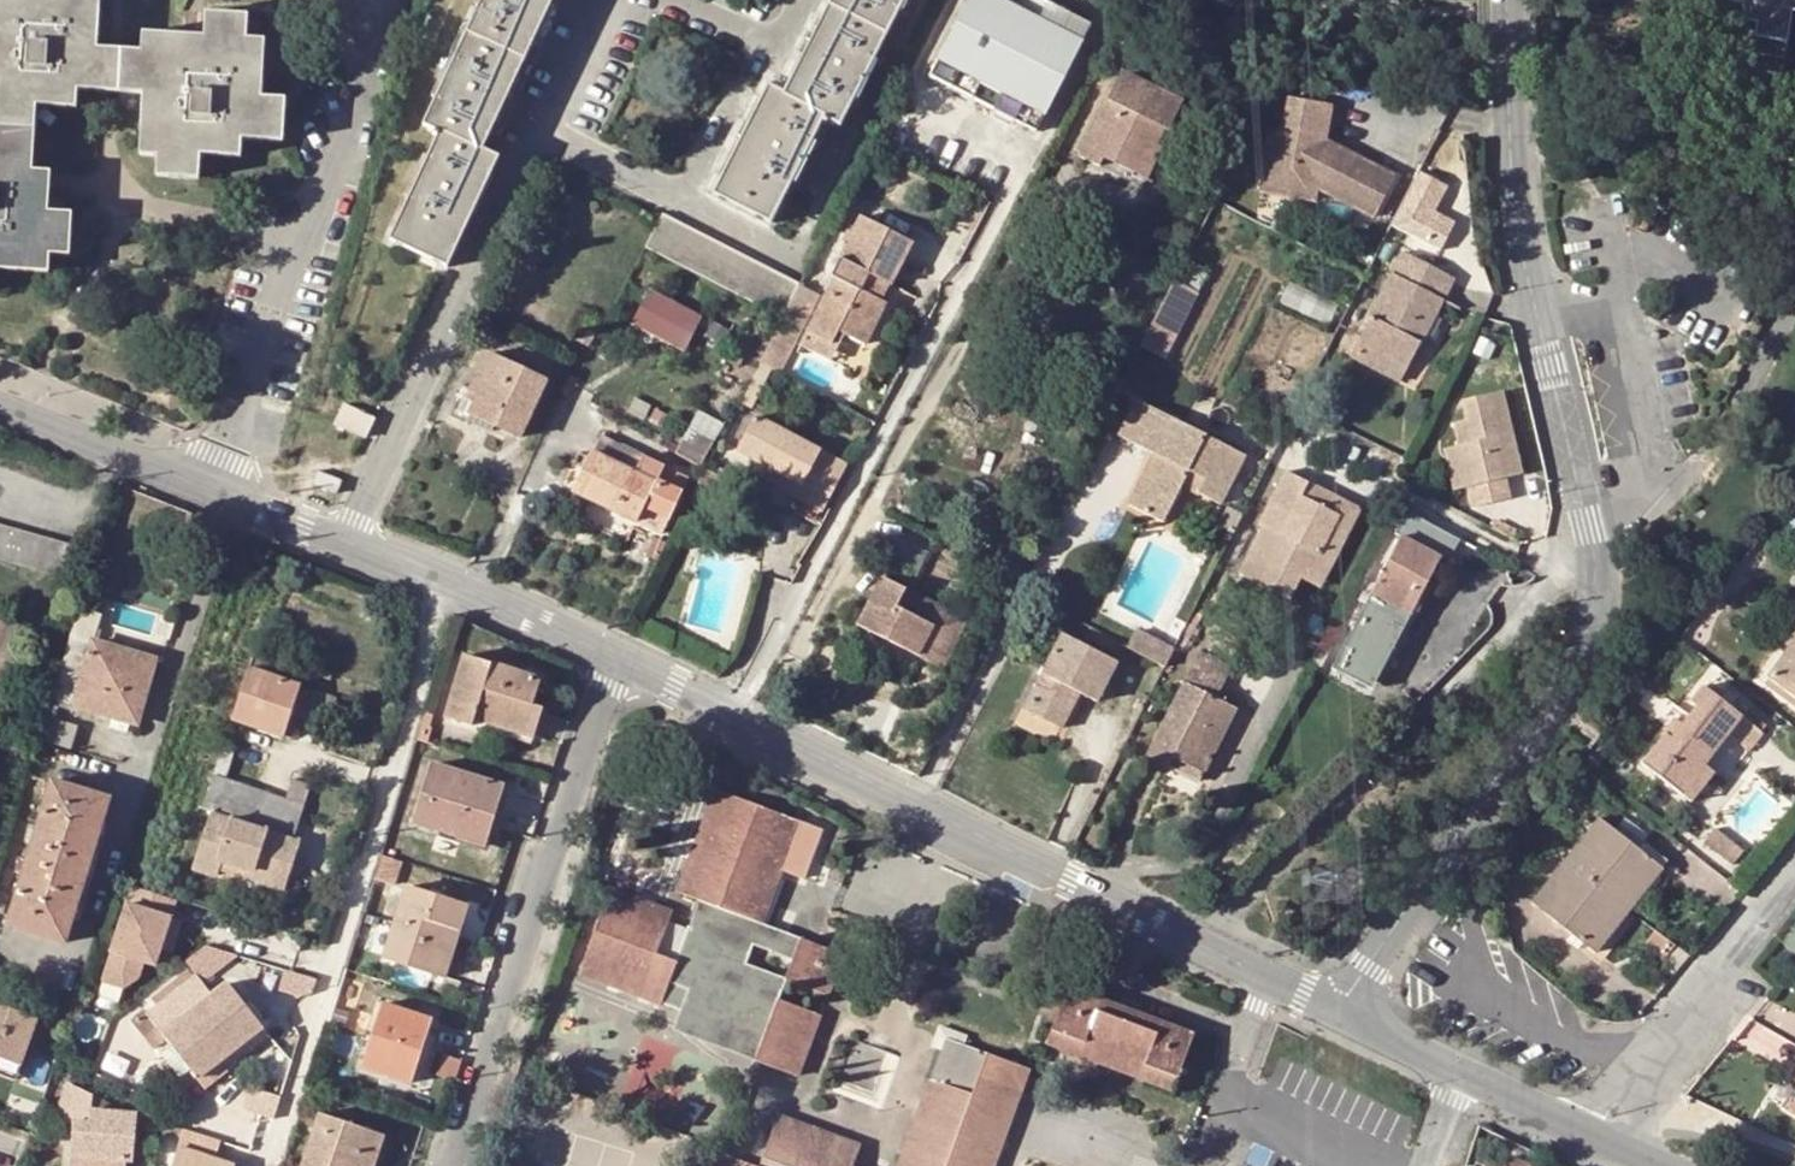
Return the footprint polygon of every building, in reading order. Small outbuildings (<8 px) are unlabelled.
[(74,105),(75,87),(140,89),(140,150),(158,150),(157,170),(201,172),(202,146),(242,148),(243,127),(284,129),(286,88),(261,87),(261,31),(245,31),(245,6),(200,5),(200,29),(139,28),(139,47),(96,47),(98,0),(0,0),(0,267),(48,270),(48,253),(68,253),(69,212),(46,211),(47,170),(31,170),(33,104),(74,105)] [(465,30),(523,57),(550,0),(475,0),(477,5),(465,30)] [(883,31),(897,5),(902,8),(906,0),(830,0),(828,3),(883,31)] [(1031,131),(1087,23),(1042,0),(965,0),(926,76),(1031,131)] [(1741,2),(1734,51),(1750,55),(1747,69),(1794,77),(1794,76),(1794,45),(1783,43),(1789,11),(1794,13),(1794,0),(1727,0),(1741,2)] [(828,3),(782,93),(823,114),(837,121),(851,94),(856,97),(870,69),(866,65),(883,31),(828,3)] [(479,148),(523,57),(465,30),(449,67),(444,66),(432,92),(435,95),(423,122),(438,129),(479,148)] [(1079,157),(1098,166),(1102,158),(1136,174),(1159,126),(1167,130),(1179,104),(1119,73),(1079,157)] [(809,141),(823,114),(782,93),(768,86),(713,191),(768,219),(794,169),(798,172),(813,143),(809,141)] [(1374,216),(1395,175),(1323,142),(1328,105),(1286,99),(1281,136),(1270,135),(1262,194),(1315,201),(1317,188),(1374,216)] [(1141,187),(1167,130),(1159,126),(1136,174),(1102,158),(1098,166),(1141,187)] [(409,194),(389,238),(445,264),(496,156),(479,148),(438,129),(422,166),(416,165),(404,192),(409,194)] [(1394,232),(1445,249),(1457,216),(1439,210),(1449,180),(1416,168),(1394,232)] [(780,313),(796,282),(659,214),(644,245),(780,313)] [(864,292),(872,276),(886,283),(890,285),(911,242),(859,215),(828,275),(833,277),(805,331),(829,343),(836,330),(842,333),(864,345),(886,303),(878,299),(864,292)] [(1401,252),(1357,339),(1406,365),(1451,277),(1401,252)] [(872,276),(864,292),(878,299),(886,283),(872,276)] [(1173,279),(1139,345),(1165,358),(1198,292),(1173,279)] [(701,315),(651,290),(636,321),(686,345),(701,315)] [(795,308),(784,330),(795,335),(806,315),(795,308)] [(780,373),(796,342),(799,337),(795,335),(784,330),(777,327),(760,362),(780,373)] [(580,328),(573,342),(588,350),(595,336),(580,328)] [(836,330),(829,343),(805,331),(801,339),(799,337),(796,342),(830,360),(842,333),(836,330)] [(1357,339),(1349,355),(1399,380),(1406,365),(1357,339)] [(545,379),(486,353),(468,391),(478,396),(469,413),(519,436),(545,379)] [(1506,477),(1522,473),(1502,390),(1459,401),(1463,419),(1450,423),(1455,446),(1465,486),(1470,507),(1511,497),(1506,477)] [(1218,504),(1244,454),(1135,398),(1116,433),(1152,451),(1125,502),(1160,520),(1179,484),(1186,470),(1202,479),(1196,492),(1218,504)] [(335,422),(366,436),(374,417),(344,402),(335,422)] [(646,424),(662,432),(669,418),(653,411),(646,424)] [(801,484),(796,494),(822,508),(845,464),(753,414),(735,449),(772,467),(801,484)] [(686,476),(600,435),(572,491),(634,521),(642,505),(667,517),(686,476)] [(1465,486),(1455,446),(1440,450),(1450,490),(1465,486)] [(764,482),(794,497),(796,494),(801,484),(772,467),(764,482)] [(696,490),(713,498),(723,480),(702,468),(693,488),(696,490)] [(341,479),(318,469),(312,481),(335,492),(341,479)] [(1179,484),(1196,492),(1202,479),(1186,470),(1179,484)] [(1301,578),(1305,580),(1339,515),(1302,496),(1309,483),(1286,471),(1259,525),(1264,527),(1239,574),(1290,600),(1301,578)] [(1359,509),(1309,483),(1302,496),(1339,515),(1305,580),(1319,587),(1359,509)] [(706,511),(713,498),(696,490),(690,502),(706,511)] [(822,508),(796,494),(794,497),(789,506),(816,520),(821,511),(822,508)] [(667,517),(642,505),(634,521),(659,533),(667,517)] [(1225,506),(1216,525),(1233,533),(1242,515),(1225,506)] [(1407,511),(1400,529),(1453,549),(1460,531),(1407,511)] [(1491,528),(1513,538),(1517,529),(1496,518),(1491,528)] [(66,578),(75,545),(0,524),(0,559),(66,578)] [(1371,686),(1439,554),(1400,533),(1332,666),(1371,686)] [(1439,554),(1371,686),(1378,690),(1447,558),(1439,554)] [(965,616),(881,575),(857,623),(942,665),(965,616)] [(1181,658),(1204,614),(1194,609),(1180,636),(1173,649),(1171,653),(1181,658)] [(153,672),(117,661),(121,649),(95,640),(101,620),(76,612),(50,698),(71,704),(137,725),(153,672)] [(1127,646),(1165,665),(1171,653),(1173,649),(1135,630),(1127,646)] [(1117,661),(1060,633),(1021,707),(1060,727),(1079,692),(1096,701),(1117,661)] [(1764,674),(1794,697),(1794,634),(1764,674)] [(121,649),(117,661),(153,672),(156,660),(121,649)] [(1196,653),(1182,682),(1214,698),(1228,669),(1196,653)] [(254,656),(249,669),(286,682),(291,670),(254,656)] [(531,707),(539,679),(462,656),(445,717),(472,727),(473,722),(532,740),(541,709),(531,707)] [(300,687),(286,682),(249,669),(232,718),(283,738),(300,687)] [(1203,772),(1235,708),(1216,699),(1214,698),(1182,682),(1143,758),(1166,769),(1169,764),(1172,757),(1203,772)] [(1663,731),(1640,762),(1680,793),(1703,764),(1691,756),(1700,743),(1713,752),(1727,734),(1745,749),(1759,733),(1700,687),(1690,701),(1694,705),(1670,737),(1663,731)] [(328,714),(333,698),(315,692),(310,707),(328,714)] [(37,739),(71,750),(78,726),(44,716),(37,739)] [(1700,743),(1691,756),(1703,764),(1713,752),(1700,743)] [(225,779),(235,750),(222,746),(200,807),(213,812),(292,840),(310,789),(296,784),(290,803),(225,779)] [(1199,780),(1203,772),(1172,757),(1169,764),(1199,780)] [(503,787),(430,763),(411,822),(455,837),(456,832),(486,841),(503,787)] [(1711,771),(1703,764),(1680,793),(1688,799),(1711,771)] [(64,944),(107,798),(51,780),(6,926),(64,944)] [(819,1015),(779,1000),(786,979),(827,995),(842,954),(763,925),(801,822),(718,791),(680,893),(699,901),(677,962),(657,954),(673,913),(612,890),(581,970),(663,1002),(671,981),(691,989),(770,1019),(756,1060),(797,1076),(819,1015)] [(193,869),(213,877),(215,870),(219,861),(260,875),(257,885),(282,894),(298,842),(292,840),(213,812),(193,869)] [(1571,932),(1593,950),(1660,867),(1637,849),(1599,818),(1565,860),(1532,901),(1571,932)] [(486,841),(456,832),(455,837),(454,841),(483,850),(486,841)] [(376,871),(373,882),(393,889),(401,862),(381,856),(376,871)] [(260,875),(219,861),(215,870),(257,885),(260,875)] [(153,964),(174,900),(131,886),(100,981),(121,987),(136,977),(142,961),(153,964)] [(465,907),(406,887),(381,956),(433,973),(448,925),(458,928),(465,907)] [(458,928),(448,925),(433,973),(443,977),(458,928)] [(1672,950),(1654,935),(1641,951),(1660,966),(1672,950)] [(196,978),(145,1017),(154,1028),(170,1048),(191,1074),(195,1079),(218,1062),(262,1028),(226,984),(210,997),(196,978)] [(683,1010),(691,989),(671,981),(663,1002),(683,1010)] [(1068,987),(1052,1029),(1084,1042),(1080,1053),(1141,1077),(1145,1065),(1178,1077),(1194,1035),(1161,1023),(1157,1031),(1099,1009),(1101,1000),(1068,987)] [(770,1019),(691,989),(683,1010),(677,1030),(756,1060),(770,1019)] [(1099,1009),(1157,1031),(1161,1023),(1101,1000),(1099,1009)] [(410,1083),(432,1020),(380,1003),(361,1067),(410,1083)] [(11,1084),(36,1019),(0,1006),(0,1079),(11,1084)] [(143,1014),(132,1022),(143,1037),(154,1028),(145,1017),(143,1014)] [(1047,1041),(1080,1053),(1084,1042),(1052,1029),(1047,1041)] [(1028,1069),(945,1038),(898,1165),(991,1165),(1028,1069)] [(179,1083),(191,1074),(170,1048),(157,1057),(179,1083)] [(226,1072),(218,1062),(195,1079),(203,1089),(226,1072)] [(1178,1077),(1145,1065),(1141,1077),(1173,1090),(1178,1077)] [(274,1114),(280,1093),(253,1086),(247,1107),(274,1114)] [(54,1121),(70,1125),(66,1165),(123,1165),(123,1163),(130,1164),(134,1117),(89,1113),(89,1097),(64,1089),(54,1121)] [(319,1114),(301,1165),(371,1165),(381,1135),(319,1114)] [(863,1146),(778,1115),(760,1165),(855,1165),(863,1146)] [(160,1140),(176,1145),(182,1129),(165,1124),(160,1140)] [(214,1160),(220,1142),(182,1129),(176,1145),(169,1165),(229,1165),(214,1160)] [(1506,1165),(1535,1165),(1510,1157),(1506,1165)]
